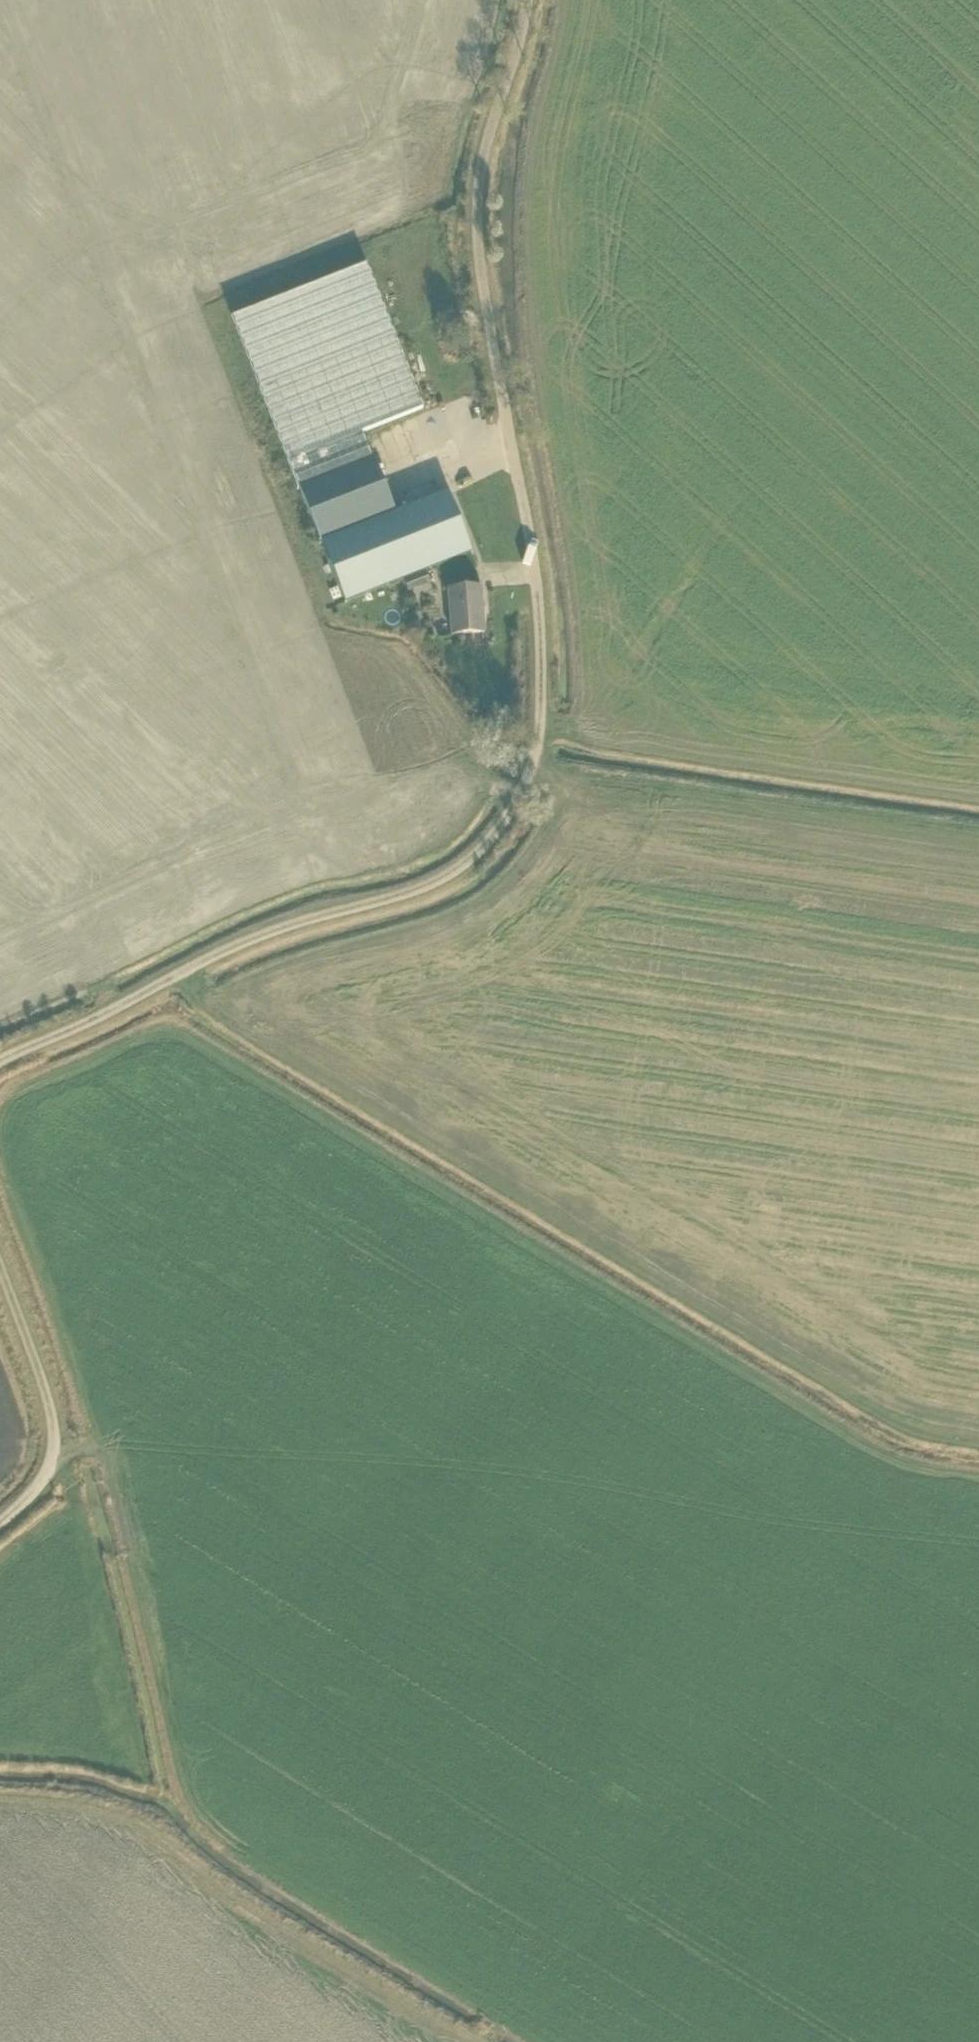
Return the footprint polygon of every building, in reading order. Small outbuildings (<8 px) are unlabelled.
[(371,457),(361,433),(422,408),(365,264),(232,317),(260,389),(299,486),(371,457)] [(373,457),(299,486),(321,543),(345,603),(472,552),(448,492),(395,513),(373,457)] [(484,634),(481,587),(449,589),(452,636),(484,634)]
